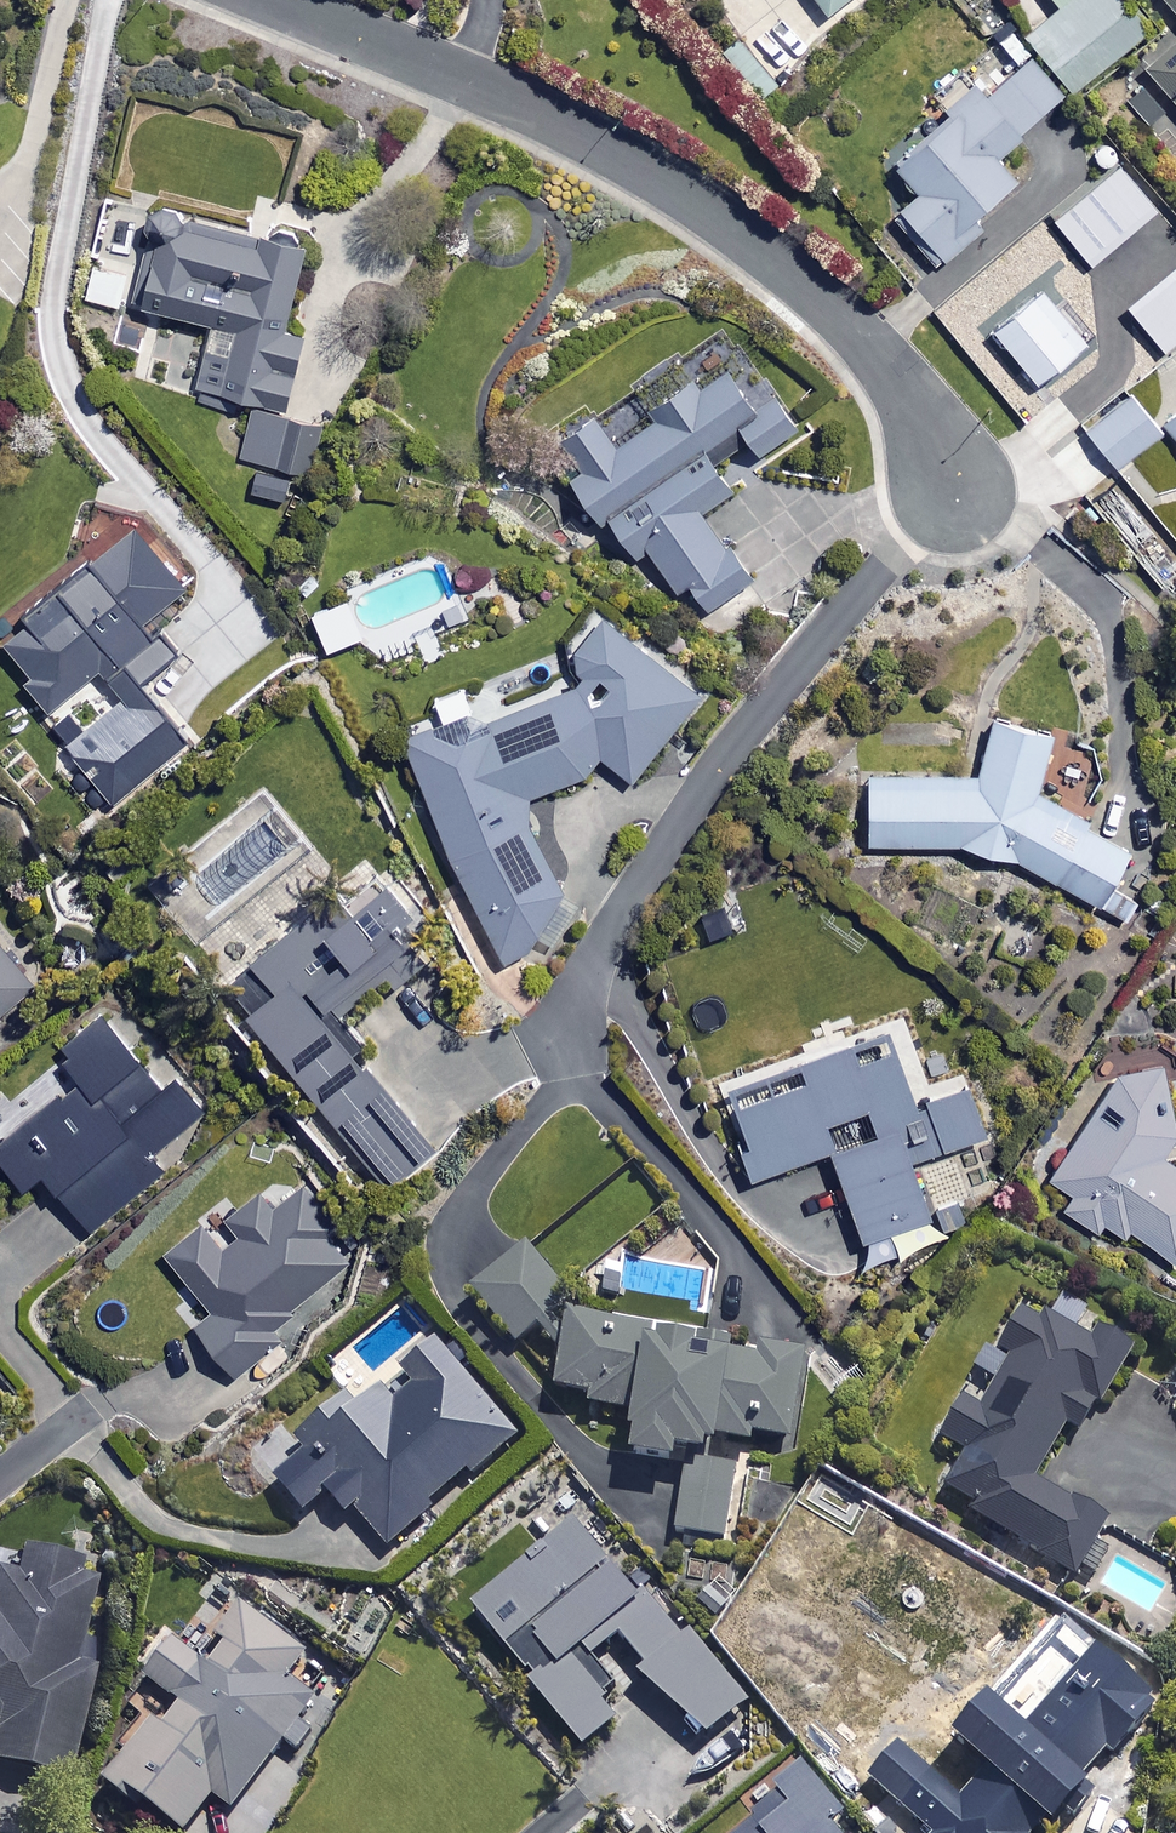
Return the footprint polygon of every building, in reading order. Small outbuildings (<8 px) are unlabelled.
[(828,17),(850,0),(815,0),(828,17)] [(1122,0),(1054,0),(1060,7),(1025,37),(1071,91),(1146,29),(1122,0)] [(1175,15),(1175,0),(1163,0),(1175,15)] [(1143,68),(1175,105),(1175,39),(1143,68)] [(1062,95),(1029,58),(985,98),(977,90),(893,166),(917,193),(889,218),(935,268),(983,225),(974,216),(1015,179),(994,156),(1062,95)] [(1136,173),(1118,150),(1077,182),(1095,205),(1136,173)] [(1175,219),(1175,217),(1155,192),(1126,217),(1148,243),(1152,239),(1175,219)] [(304,245),(154,211),(132,307),(214,326),(200,389),(284,407),(300,335),(285,331),(304,245)] [(1052,309),(1009,257),(972,287),(1058,393),(1108,353),(1064,299),(1052,309)] [(129,274),(94,265),(86,299),(120,308),(129,274)] [(1168,273),(1175,283),(1175,266),(1168,273)] [(1056,403),(1008,342),(984,362),(1032,422),(1056,403)] [(689,585),(708,611),(711,608),(723,625),(755,601),(743,584),(748,580),(700,514),(733,490),(715,465),(747,442),(758,457),(800,426),(747,353),(700,387),(692,376),(660,399),(668,410),(616,448),(591,414),(557,438),(574,461),(561,470),(600,524),(608,519),(641,565),(652,557),(678,593),(689,585)] [(1158,433),(1127,394),(1084,428),(1116,467),(1158,433)] [(323,426),(253,410),(242,458),(312,475),(323,426)] [(1175,439),(1175,415),(1164,425),(1175,439)] [(1118,495),(1101,509),(1164,584),(1175,574),(1175,565),(1118,495)] [(148,524),(140,531),(134,523),(20,617),(27,625),(3,644),(30,676),(23,682),(49,712),(95,674),(104,686),(51,730),(110,802),(148,770),(162,787),(201,755),(140,682),(177,652),(148,618),(186,586),(162,558),(170,551),(148,524)] [(699,694),(600,618),(571,655),(583,683),(480,725),(474,709),(402,738),(461,881),(465,880),(498,961),(535,945),(526,924),(565,908),(521,799),(588,772),(600,757),(632,782),(699,694)] [(1034,788),(1051,737),(993,718),(975,774),(870,774),(870,845),(956,845),(1012,856),(1095,906),(1130,846),(1034,788)] [(412,911),(385,878),(346,910),(333,894),(222,985),(386,1184),(433,1145),(354,1049),(361,1044),(338,1016),(387,976),(395,986),(425,961),(395,924),(412,911)] [(735,895),(700,904),(708,936),(743,927),(735,895)] [(32,979),(0,942),(0,1007),(32,979)] [(104,1014),(57,1050),(80,1079),(0,1140),(0,1157),(22,1186),(43,1170),(90,1231),(166,1172),(150,1153),(206,1110),(175,1070),(157,1084),(104,1014)] [(912,1101),(885,1028),(798,1060),(804,1078),(732,1105),(746,1144),(738,1147),(749,1178),(829,1149),(870,1262),(936,1238),(908,1160),(983,1133),(964,1082),(912,1101)] [(1175,1146),(1175,1117),(1154,1068),(1105,1089),(1053,1182),(1073,1193),(1061,1213),(1096,1233),(1102,1222),(1126,1236),(1129,1231),(1175,1257),(1175,1168),(1167,1163),(1175,1146)] [(340,1225),(305,1184),(276,1209),(260,1191),(225,1222),(237,1236),(222,1249),(201,1224),(165,1255),(212,1309),(193,1325),(237,1375),(280,1337),(273,1329),(350,1262),(328,1236),(340,1225)] [(699,1445),(714,1447),(715,1441),(746,1446),(748,1435),(792,1442),(807,1350),(760,1343),(758,1357),(648,1340),(649,1331),(565,1318),(563,1329),(550,1316),(571,1295),(519,1241),(463,1294),(516,1349),(534,1331),(559,1357),(553,1393),(588,1398),(586,1408),(631,1415),(624,1459),(669,1466),(671,1452),(697,1457),(699,1445)] [(713,1274),(607,1264),(604,1294),(688,1302),(687,1313),(710,1315),(713,1274)] [(1089,1344),(1026,1304),(994,1355),(1008,1364),(980,1410),(964,1400),(938,1441),(963,1457),(942,1491),(969,1509),(967,1513),(1072,1579),(1105,1525),(1030,1478),(1062,1427),(1074,1435),(1093,1404),(1102,1409),(1135,1357),(1096,1333),(1089,1344)] [(520,1439),(437,1340),(395,1376),(405,1388),(391,1399),(379,1385),(349,1410),(341,1401),(290,1444),(301,1457),(271,1482),(300,1517),(325,1495),(344,1518),(354,1510),(386,1549),(429,1514),(425,1510),(467,1475),(471,1480),(520,1439)] [(733,1471),(685,1464),(675,1533),(723,1540),(733,1471)] [(639,1681),(707,1739),(746,1705),(650,1594),(639,1604),(570,1525),(470,1612),(530,1681),(525,1685),(581,1750),(618,1717),(578,1671),(617,1637),(647,1671),(639,1681)] [(18,1549),(11,1578),(0,1576),(0,1767),(65,1781),(90,1669),(74,1666),(96,1567),(18,1549)] [(242,1607),(218,1639),(225,1645),(205,1671),(168,1643),(141,1679),(179,1707),(161,1731),(149,1722),(100,1788),(134,1814),(140,1806),(177,1832),(181,1832),(208,1797),(228,1811),(312,1700),(285,1680),(304,1654),(242,1607)] [(1033,1828),(1047,1812),(1055,1818),(1065,1806),(1070,1811),(1094,1783),(1085,1776),(1089,1771),(1085,1767),(1104,1744),(1111,1750),(1154,1699),(1148,1694),(1155,1685),(1101,1639),(1027,1725),(980,1686),(949,1723),(988,1756),(961,1787),(902,1737),(870,1775),(931,1827),(926,1832),(1038,1832),(1033,1828)] [(802,1772),(733,1832),(831,1832),(825,1826),(839,1814),(802,1772)]
